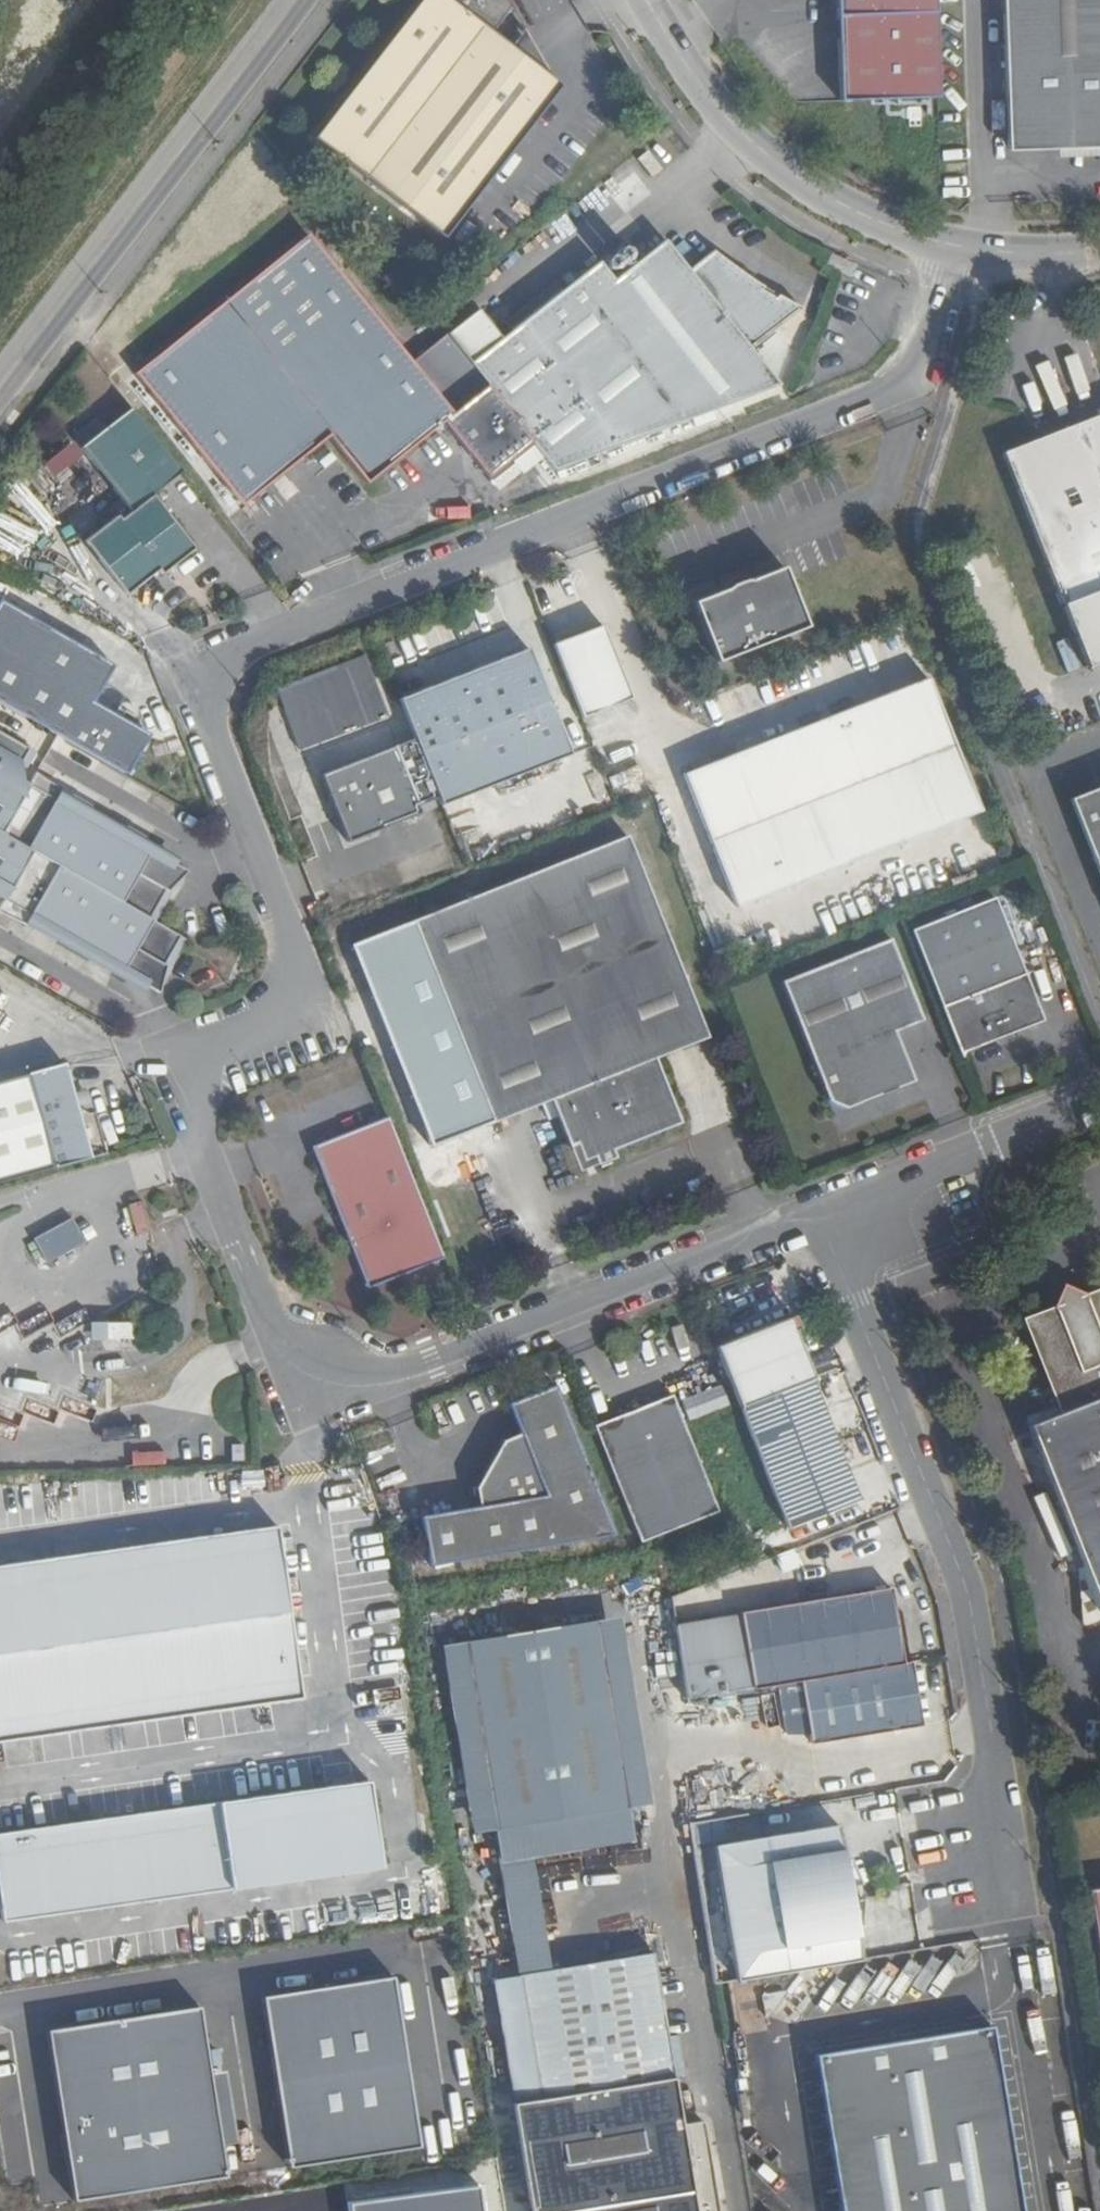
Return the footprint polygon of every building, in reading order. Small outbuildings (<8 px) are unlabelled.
[(311,139),(440,240),(560,89),(551,82),(525,35),(511,51),(493,36),(513,13),(505,0),(421,0),(311,139)] [(909,0),(839,0),(842,98),(912,96),(909,6),(909,0)] [(937,0),(909,0),(909,6),(912,96),(940,95),(937,5),(937,0)] [(1006,151),(1099,148),(1099,0),(1001,0),(1006,151)] [(511,51),(525,35),(513,13),(493,36),(511,51)] [(691,271),(668,241),(616,281),(601,262),(502,339),(479,310),(411,363),(309,233),(135,370),(239,502),(326,434),(364,482),(487,386),(554,472),(776,381),(775,377),(787,353),(776,339),(757,354),(755,351),(804,312),(782,296),(773,303),(758,285),(762,282),(717,251),(691,271)] [(604,262),(616,278),(639,261),(628,245),(604,262)] [(180,467),(131,405),(78,447),(128,509),(118,517),(114,513),(83,538),(125,592),(157,567),(160,572),(194,545),(151,491),(180,467)] [(1043,437),(1003,453),(1087,667),(1099,662),(1099,415),(1043,437)] [(73,443),(42,464),(53,480),(84,459),(73,443)] [(727,585),(695,598),(718,657),(808,622),(791,579),(784,563),(752,576),(744,575),(732,580),(727,585)] [(124,775),(147,735),(91,703),(112,666),(0,602),(0,704),(124,775)] [(600,623),(553,641),(582,714),(629,696),(600,623)] [(1069,671),(1079,667),(1067,638),(1057,643),(1069,671)] [(530,647),(402,698),(444,804),(573,753),(530,647)] [(365,654),(275,688),(299,751),(389,718),(365,654)] [(682,773),(733,906),(978,811),(926,678),(682,773)] [(148,917),(164,889),(167,891),(187,872),(180,868),(158,855),(160,851),(61,793),(63,790),(35,774),(28,785),(11,776),(27,749),(0,733),(0,833),(148,917)] [(394,746),(320,775),(347,843),(421,814),(394,746)] [(1069,801),(1099,881),(1099,789),(1069,801)] [(179,936),(148,917),(0,833),(0,896),(5,899),(0,907),(0,911),(26,926),(28,924),(128,981),(130,977),(152,989),(159,993),(165,966),(162,964),(179,936)] [(611,1157),(608,1148),(675,1123),(651,1059),(704,1038),(694,1013),(626,837),(409,920),(485,1119),(544,1096),(563,1144),(572,1140),(579,1160),(591,1156),(594,1163),(611,1157)] [(160,851),(158,855),(180,868),(183,862),(161,849),(160,851)] [(908,931),(957,1055),(1024,1029),(1020,1017),(1036,1011),(991,899),(908,931)] [(921,1016),(891,938),(782,980),(825,1092),(833,1089),(840,1090),(842,1095),(911,1069),(895,1027),(921,1016)] [(152,989),(130,977),(128,981),(127,982),(149,995),(152,989)] [(1020,1017),(1024,1029),(1040,1023),(1036,1011),(1020,1017)] [(103,1154),(92,1112),(88,1113),(74,1106),(63,1064),(0,1080),(0,1181),(103,1154)] [(444,1259),(387,1112),(310,1141),(367,1289),(444,1259)] [(128,1205),(135,1234),(150,1230),(143,1202),(128,1205)] [(73,1218),(35,1239),(48,1262),(86,1241),(73,1218)] [(1026,1321),(1061,1410),(1026,1424),(1099,1610),(1099,1291),(1026,1321)] [(435,1315),(440,1326),(462,1317),(459,1307),(435,1315)] [(16,1325),(12,1313),(0,1317),(0,1331),(16,1325)] [(717,1345),(790,1526),(859,1498),(808,1373),(811,1372),(789,1316),(717,1345)] [(139,1323),(105,1324),(105,1337),(139,1336),(139,1323)] [(424,1565),(613,1533),(552,1381),(506,1400),(519,1433),(502,1440),(471,1488),(474,1507),(417,1517),(424,1565)] [(683,1398),(691,1419),(731,1403),(723,1383),(683,1398)] [(593,1426),(640,1542),(719,1511),(672,1394),(593,1426)] [(166,1463),(166,1450),(132,1451),(132,1463),(166,1463)] [(0,1569),(0,1744),(304,1697),(278,1526),(0,1569)] [(739,1614),(751,1689),(801,1681),(901,1665),(889,1590),(739,1614)] [(600,1613),(630,1813),(650,1808),(618,1609),(600,1613)] [(675,2076),(668,2039),(652,1954),(552,1970),(535,1857),(529,1829),(630,1813),(600,1613),(468,1639),(498,1835),(520,1974),(540,2099),(511,2102),(529,2210),(719,2210),(704,2121),(682,2123),(675,2076)] [(480,1838),(498,1835),(468,1639),(446,1643),(480,1838)] [(920,1726),(909,1663),(901,1665),(801,1681),(809,1743),(920,1726)] [(0,1833),(0,1887),(5,1926),(385,1874),(372,1782),(0,1833)] [(529,1829),(535,1857),(634,1839),(630,1813),(529,1829)] [(735,1982),(860,1962),(854,1929),(850,1900),(848,1889),(843,1860),(838,1828),(713,1849),(735,1982)] [(848,1860),(843,1860),(848,1889),(855,1888),(848,1860)] [(1088,1891),(1099,1964),(1099,1889),(1088,1891)] [(857,1899),(850,1900),(854,1929),(859,1928),(857,1899)] [(491,1979),(511,2102),(540,2099),(520,1974),(491,1979)] [(393,1976),(267,1997),(295,2174),(422,2154),(393,1976)] [(51,2028),(81,2208),(232,2183),(202,2002),(51,2028)] [(972,2032),(796,2060),(820,2210),(1002,2210),(972,2032)] [(668,2039),(675,2076),(686,2074),(678,2038),(668,2039)]
